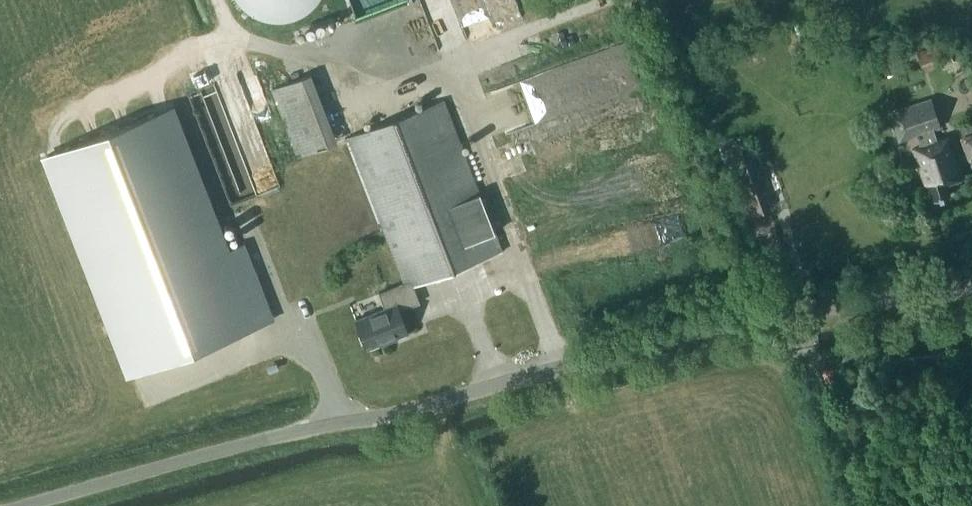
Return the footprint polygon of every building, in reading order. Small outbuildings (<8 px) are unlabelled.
[(320,11),(319,0),(236,0),(237,17),(320,11)] [(945,40),(923,49),(918,50),(926,70),(953,60),(945,40)] [(268,83),(293,151),(331,137),(306,70),(268,83)] [(239,74),(194,89),(231,199),(277,184),(239,74)] [(889,112),(899,140),(918,134),(922,145),(912,148),(926,190),(929,189),(933,200),(950,194),(947,183),(964,177),(950,136),(936,140),(933,129),(940,127),(930,98),(889,112)] [(404,282),(377,293),(383,308),(353,320),(364,350),(378,344),(379,346),(396,340),(395,337),(408,333),(399,311),(420,303),(413,284),(502,250),(445,100),(348,137),(404,282)] [(271,317),(244,241),(226,248),(174,104),(48,149),(128,369),(271,317)] [(970,160),(971,159),(971,130),(963,133),(966,141),(964,141),(970,160)] [(754,179),(747,160),(726,168),(732,187),(754,179)] [(907,177),(897,181),(900,189),(910,186),(907,177)]
